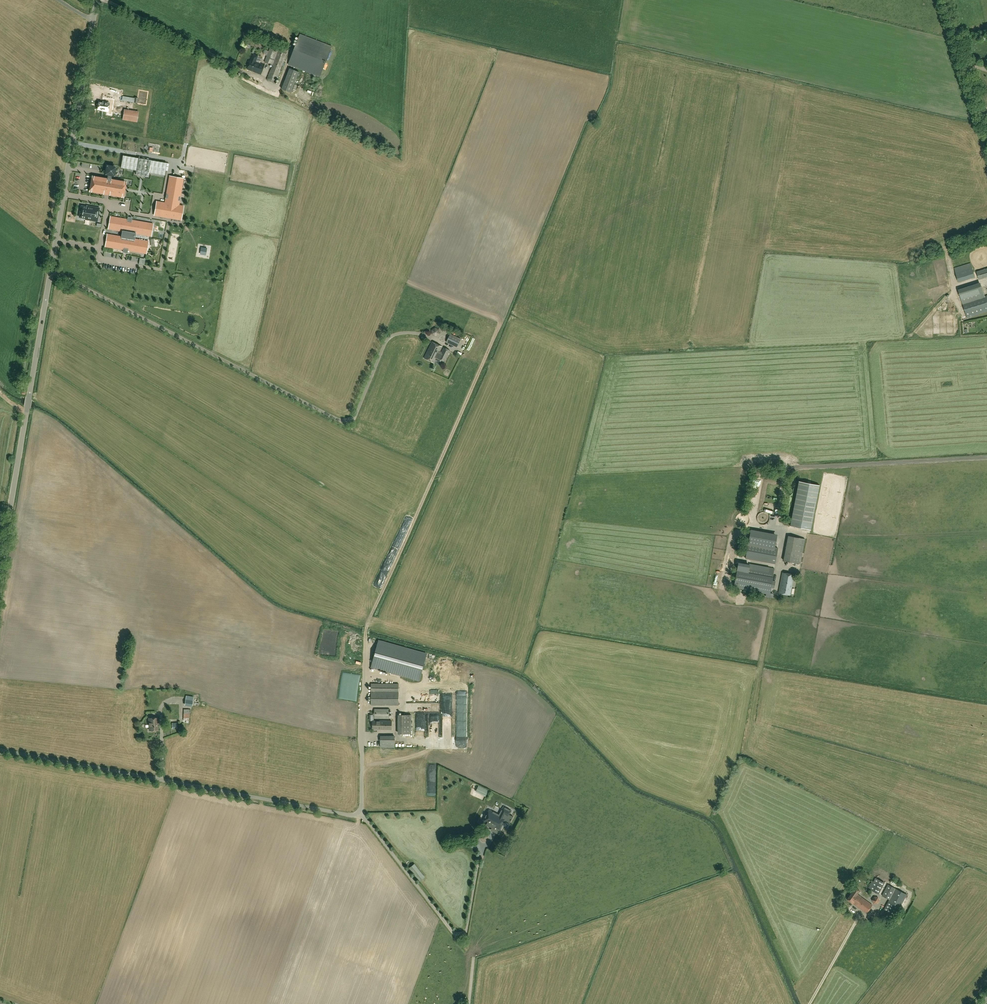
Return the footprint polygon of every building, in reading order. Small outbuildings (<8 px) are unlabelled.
[(300,35),(289,65),(320,77),(332,47),(300,35)] [(285,59),(288,49),(272,43),(265,62),(273,65),(267,80),(275,83),(285,59)] [(251,60),(247,69),(261,74),(265,65),(256,61),(258,55),(253,53),(251,60)] [(291,92),(299,72),(289,69),(282,89),(287,91),(291,92)] [(122,96),(122,100),(134,102),(133,103),(137,104),(138,98),(135,97),(135,98),(122,96)] [(97,109),(101,110),(108,112),(109,104),(111,105),(111,103),(109,102),(109,103),(104,102),(99,101),(97,109)] [(115,104),(113,109),(121,112),(123,106),(115,104)] [(124,109),(122,119),(137,122),(138,112),(124,109)] [(149,172),(165,175),(167,163),(123,155),(121,168),(128,169),(137,170),(136,174),(148,176),(149,172)] [(111,180),(111,179),(112,175),(114,175),(115,167),(107,166),(106,174),(108,174),(107,179),(92,176),(91,183),(94,183),(93,185),(91,184),(90,191),(105,194),(105,193),(108,193),(108,194),(123,197),(124,190),(122,190),(122,188),(125,189),(126,182),(111,180)] [(183,179),(170,176),(166,195),(167,195),(167,198),(166,198),(165,203),(160,202),(158,216),(181,220),(183,206),(179,205),(180,200),(179,200),(179,197),(180,197),(183,179)] [(96,220),(98,211),(86,209),(87,208),(81,207),(79,218),(85,219),(85,218),(88,219),(96,220)] [(132,220),(132,218),(128,217),(127,220),(110,217),(108,229),(122,231),(121,237),(107,234),(105,246),(123,249),(123,252),(127,253),(128,250),(146,253),(148,242),(134,239),(136,233),(147,235),(147,232),(151,233),(152,227),(148,226),(149,223),(132,220)] [(85,264),(86,256),(91,257),(92,253),(84,251),(83,256),(74,254),(73,262),(85,264)] [(955,271),(958,282),(975,276),(971,266),(955,271)] [(979,279),(986,277),(986,268),(976,272),(979,279)] [(985,296),(982,285),(959,292),(963,303),(967,318),(986,311),(986,296),(985,296)] [(457,347),(461,339),(450,334),(446,342),(457,347)] [(424,358),(434,363),(442,347),(432,342),(424,358)] [(444,348),(439,358),(445,361),(450,351),(444,348)] [(790,526),(811,530),(820,485),(799,481),(790,526)] [(751,529),(749,542),(774,547),(777,534),(751,529)] [(805,539),(788,535),(783,560),(800,563),(805,539)] [(774,547),(749,542),(746,558),(775,564),(778,548),(774,547)] [(772,581),(774,568),(750,564),(749,566),(744,565),(741,582),(761,585),(760,588),(774,590),(775,581),(772,581)] [(779,593),(791,595),(794,574),(782,572),(779,593)] [(378,641),(371,666),(419,680),(426,655),(378,641)] [(408,690),(422,690),(422,681),(408,681),(408,690)] [(399,684),(371,684),(371,705),(399,705),(399,684)] [(440,693),(419,693),(419,702),(429,702),(429,701),(440,700),(440,693)] [(185,699),(184,705),(192,706),(192,704),(198,705),(199,703),(193,702),(193,700),(194,695),(186,694),(185,699)] [(390,709),(374,709),(374,718),(389,718),(390,709)] [(399,734),(411,734),(411,715),(399,714),(399,734)] [(157,718),(149,718),(150,731),(158,730),(157,718)] [(380,721),(373,721),(373,729),(380,729),(392,729),(392,721),(380,721)] [(395,737),(380,736),(380,747),(395,747),(395,737)] [(488,790),(479,785),(476,792),(485,796),(488,790)] [(499,815),(490,810),(484,822),(498,829),(504,818),(503,817),(505,815),(508,817),(511,811),(503,807),(499,815)] [(425,877),(415,864),(410,868),(419,881),(425,877)] [(879,894),(883,886),(885,882),(875,878),(873,881),(872,881),(868,888),(879,894)] [(889,899),(895,888),(888,884),(882,895),(889,899)] [(856,887),(847,900),(852,903),(866,913),(872,905),(861,897),(861,896),(857,894),(859,890),(856,887)] [(895,916),(907,894),(895,888),(889,899),(884,910),(895,916)]
